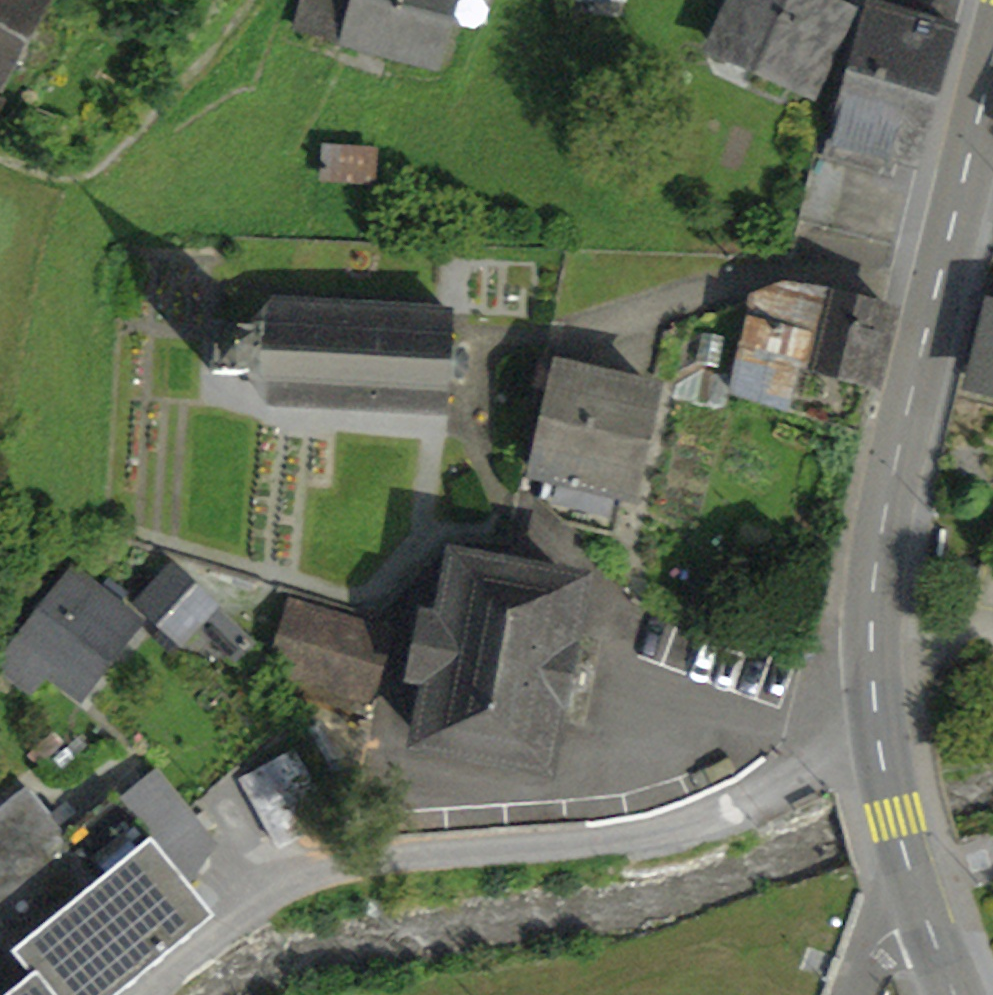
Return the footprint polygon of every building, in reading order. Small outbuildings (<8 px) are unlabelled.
[(18,39),(43,0),(0,0),(0,28),(18,39)] [(434,65),(447,19),(380,0),(353,0),(352,3),(340,0),(304,0),(296,26),(434,65)] [(447,19),(452,0),(380,0),(447,19)] [(738,1),(713,50),(797,89),(799,85),(813,92),(854,14),(839,8),(840,4),(833,0),(739,0),(738,1)] [(892,157),(914,163),(952,29),(873,6),(829,156),(887,174),(892,157)] [(18,39),(0,28),(0,74),(18,39)] [(327,147),(326,178),(367,180),(369,149),(327,147)] [(784,287),(781,304),(753,298),(734,392),(860,434),(893,311),(808,289),(784,287)] [(269,402),(448,412),(453,313),(397,310),(398,296),(358,293),(358,308),(276,303),(252,328),(215,326),(213,373),(250,375),(269,402)] [(980,381),(992,384),(992,328),(982,325),(977,347),(988,350),(980,381)] [(544,475),(539,498),(563,521),(615,533),(624,494),(629,495),(654,390),(547,364),(542,362),(536,387),(541,388),(555,392),(535,472),(544,475)] [(425,742),(545,764),(577,586),(458,562),(448,621),(423,617),(412,677),(436,681),(425,742)] [(0,660),(0,667),(34,694),(53,668),(79,689),(137,617),(72,567),(0,660)] [(170,568),(139,602),(182,641),(197,625),(214,607),(170,568)] [(294,669),(373,692),(391,633),(294,605),(282,648),(299,653),(294,669)] [(252,642),(214,607),(197,625),(235,660),(252,642)] [(241,779),(277,845),(330,816),(294,750),(241,779)] [(188,887),(217,845),(156,770),(118,800),(188,887)] [(35,976),(15,952),(59,917),(57,915),(42,896),(87,860),(67,836),(27,787),(0,808),(0,994),(11,994),(35,976)] [(212,916),(188,887),(118,800),(115,797),(67,836),(87,860),(42,896),(57,915),(59,917),(15,952),(35,976),(11,994),(117,994),(212,916)]
